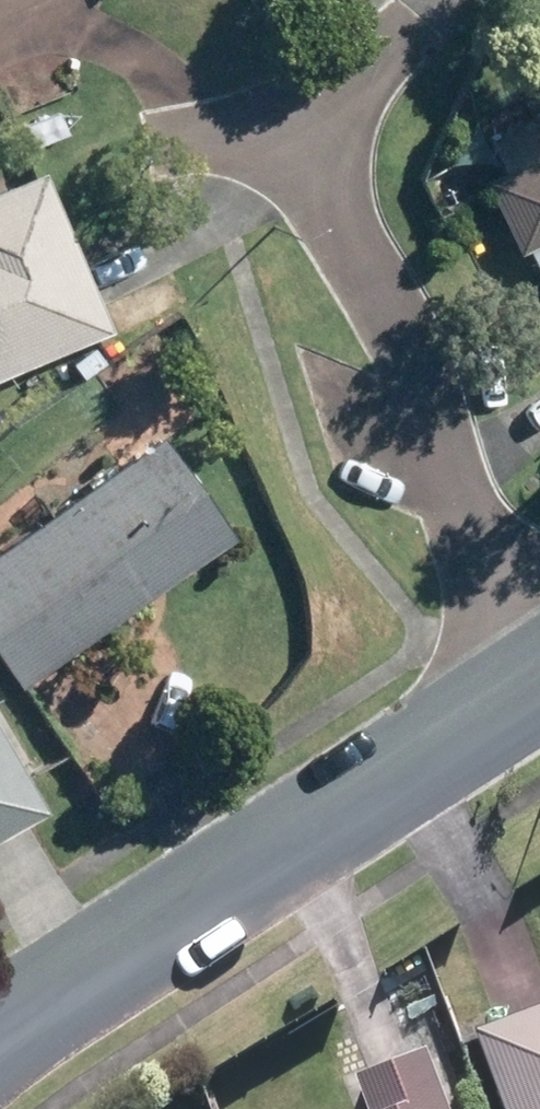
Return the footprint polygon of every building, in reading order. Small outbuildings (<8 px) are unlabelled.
[(472,176),(512,267),(539,255),(539,146),(472,176)] [(104,334),(54,212),(33,161),(0,175),(0,376),(104,334)] [(226,533),(154,433),(0,544),(0,655),(20,682),(226,533)] [(38,812),(0,745),(0,833),(38,812)] [(470,1040),(496,1108),(539,1108),(539,1013),(470,1040)] [(365,1108),(445,1108),(423,1048),(352,1075),(365,1108)]
